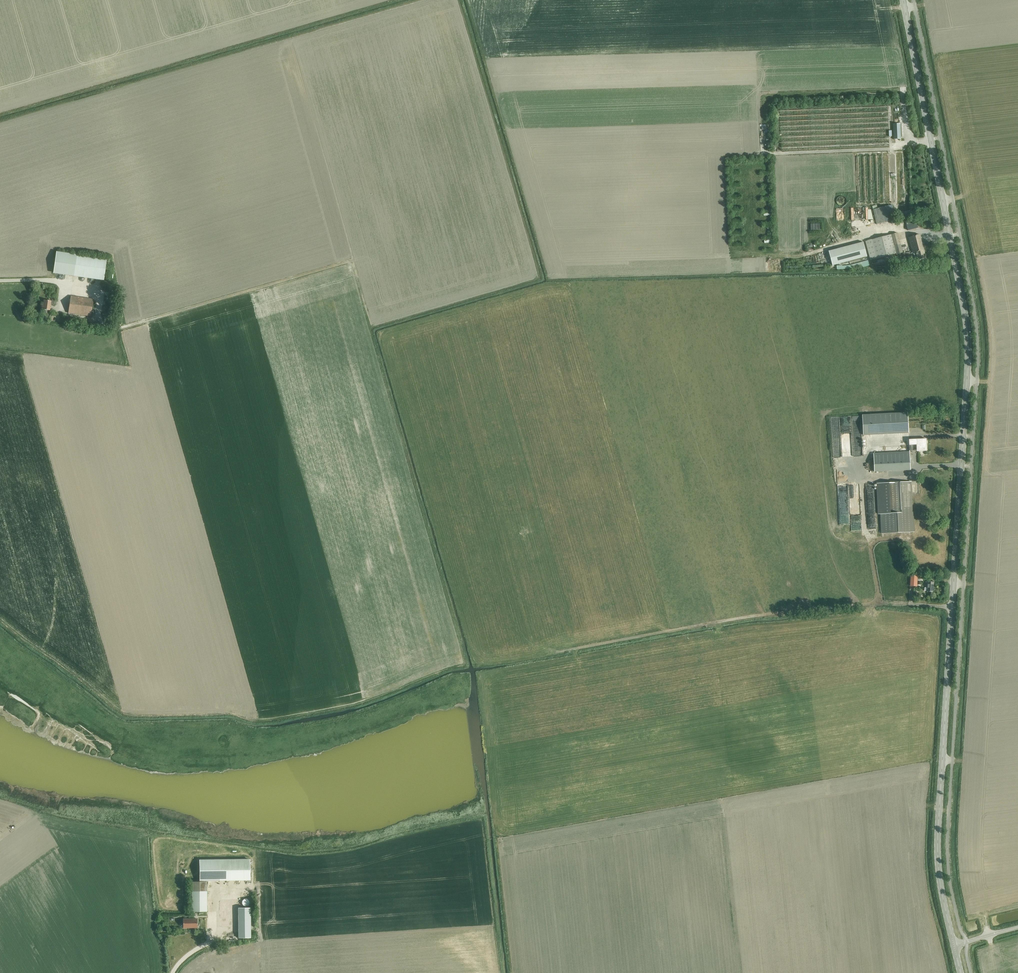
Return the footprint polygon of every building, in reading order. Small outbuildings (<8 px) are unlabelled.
[(873,209),(876,224),(891,220),(890,215),(895,214),(892,204),(873,209)] [(906,226),(908,230),(917,228),(914,217),(905,220),(907,225),(906,226)] [(876,259),(877,261),(896,256),(896,254),(903,252),(897,232),(865,241),(870,260),(876,259)] [(847,244),(848,245),(864,241),(863,235),(857,236),(857,235),(838,240),(840,246),(847,244)] [(919,235),(911,238),(909,238),(913,255),(914,255),(915,256),(916,255),(917,260),(925,258),(919,235)] [(867,256),(863,242),(829,251),(832,265),(867,256)] [(54,273),(74,276),(104,280),(107,260),(57,253),(54,273)] [(69,313),(91,316),(93,299),(71,296),(69,313)] [(51,305),(55,305),(55,301),(44,300),(44,304),(43,304),(42,309),(50,310),(51,305)] [(851,413),(841,413),(842,429),(843,429),(844,451),(853,451),(851,413)] [(863,435),(909,433),(908,413),(862,415),(863,435)] [(909,439),(909,451),(914,450),(914,447),(916,447),(917,450),(925,450),(925,444),(926,444),(926,439),(909,439)] [(910,470),(909,452),(873,454),(874,471),(910,470)] [(880,514),(881,514),(912,512),(911,482),(888,483),(877,483),(879,514),(880,514)] [(914,512),(912,512),(881,514),(880,514),(881,534),(915,531),(914,512)] [(271,862),(220,862),(220,883),(271,883),(271,862)] [(191,881),(192,912),(207,911),(206,881),(191,881)] [(251,938),(250,908),(238,908),(239,938),(251,938)] [(197,919),(183,920),(184,929),(198,929),(197,919)]
